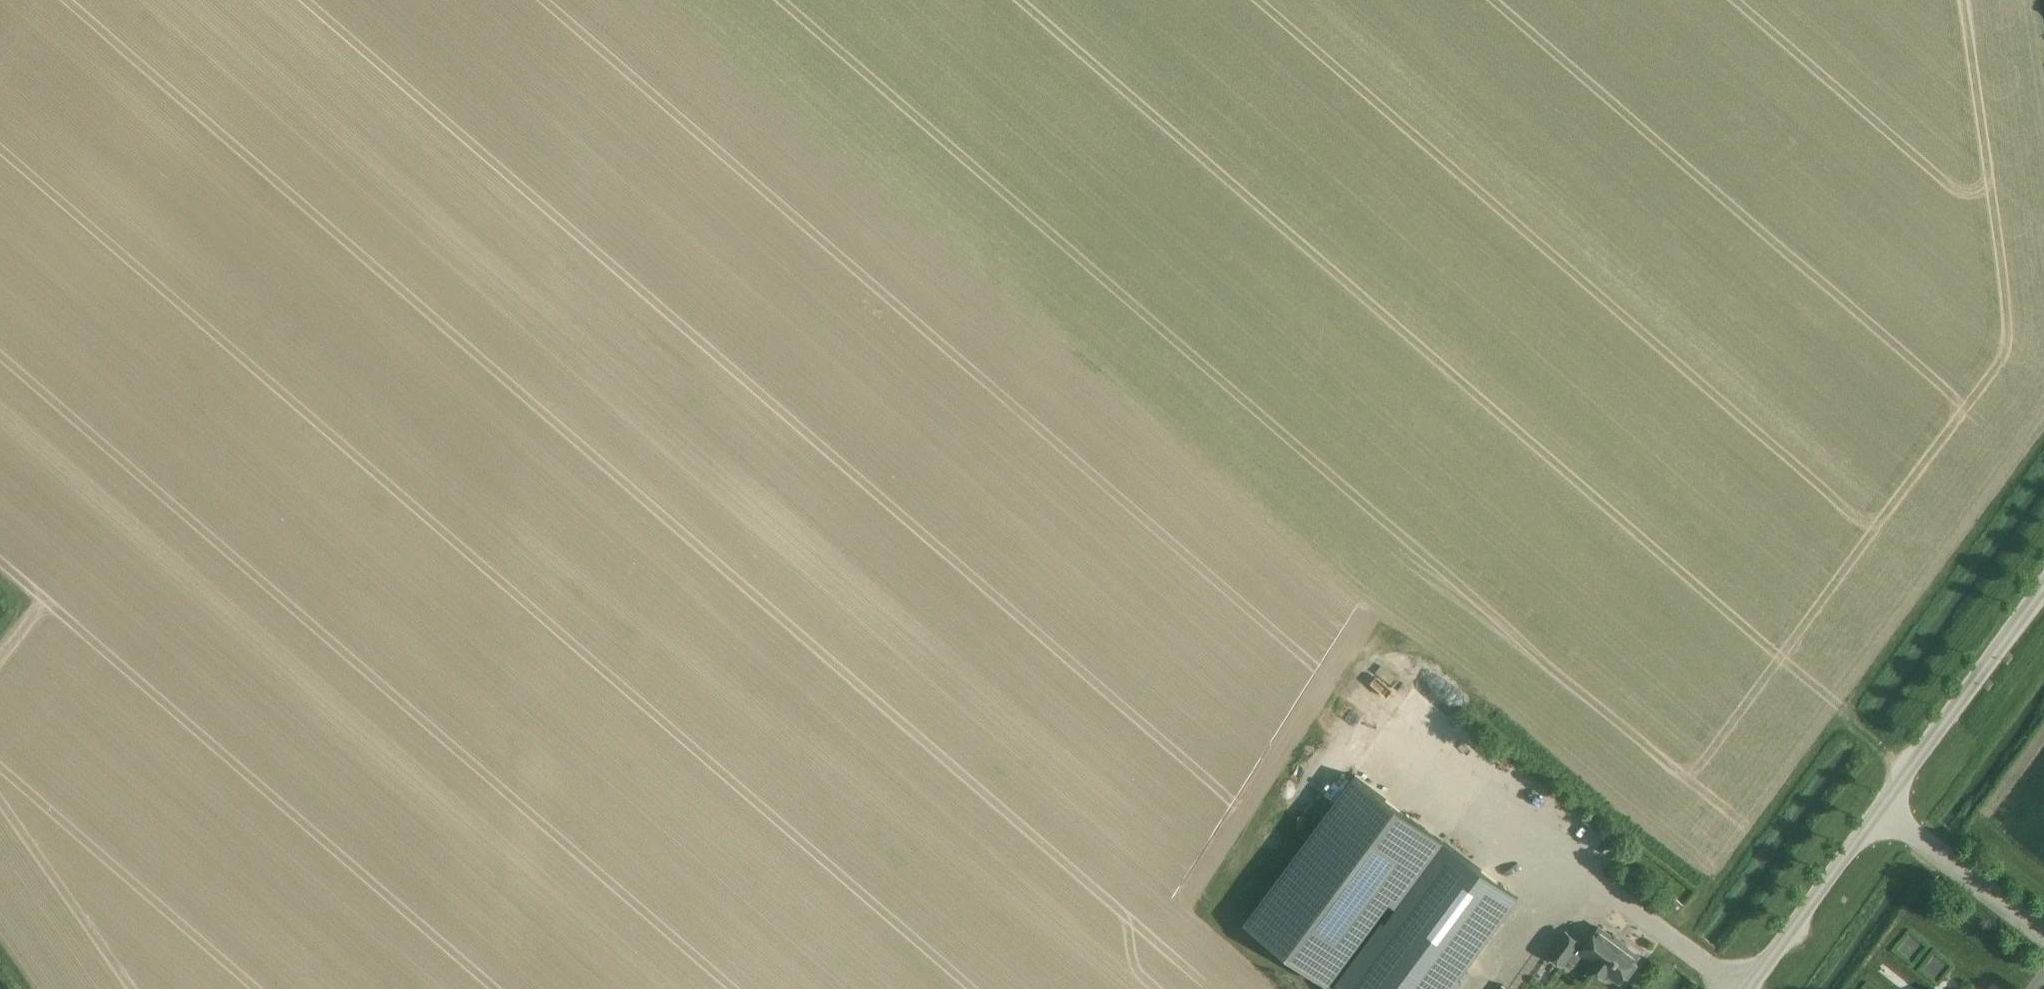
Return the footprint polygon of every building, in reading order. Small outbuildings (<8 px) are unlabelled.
[(1519,896),(1445,841),(1354,776),(1244,924),(1326,985),(1389,901),(1395,907),(1336,987),(1338,988),(1450,988),(1519,896)] [(1676,914),(1683,904),(1674,897),(1666,906),(1676,914)] [(1612,936),(1599,927),(1584,947),(1578,942),(1579,941),(1566,932),(1549,954),(1562,964),(1567,958),(1574,963),(1581,953),(1593,962),(1590,966),(1603,976),(1606,972),(1619,981),(1623,975),(1627,978),(1637,965),(1633,962),(1638,956),(1625,946),(1627,943),(1614,933),(1612,936)]
